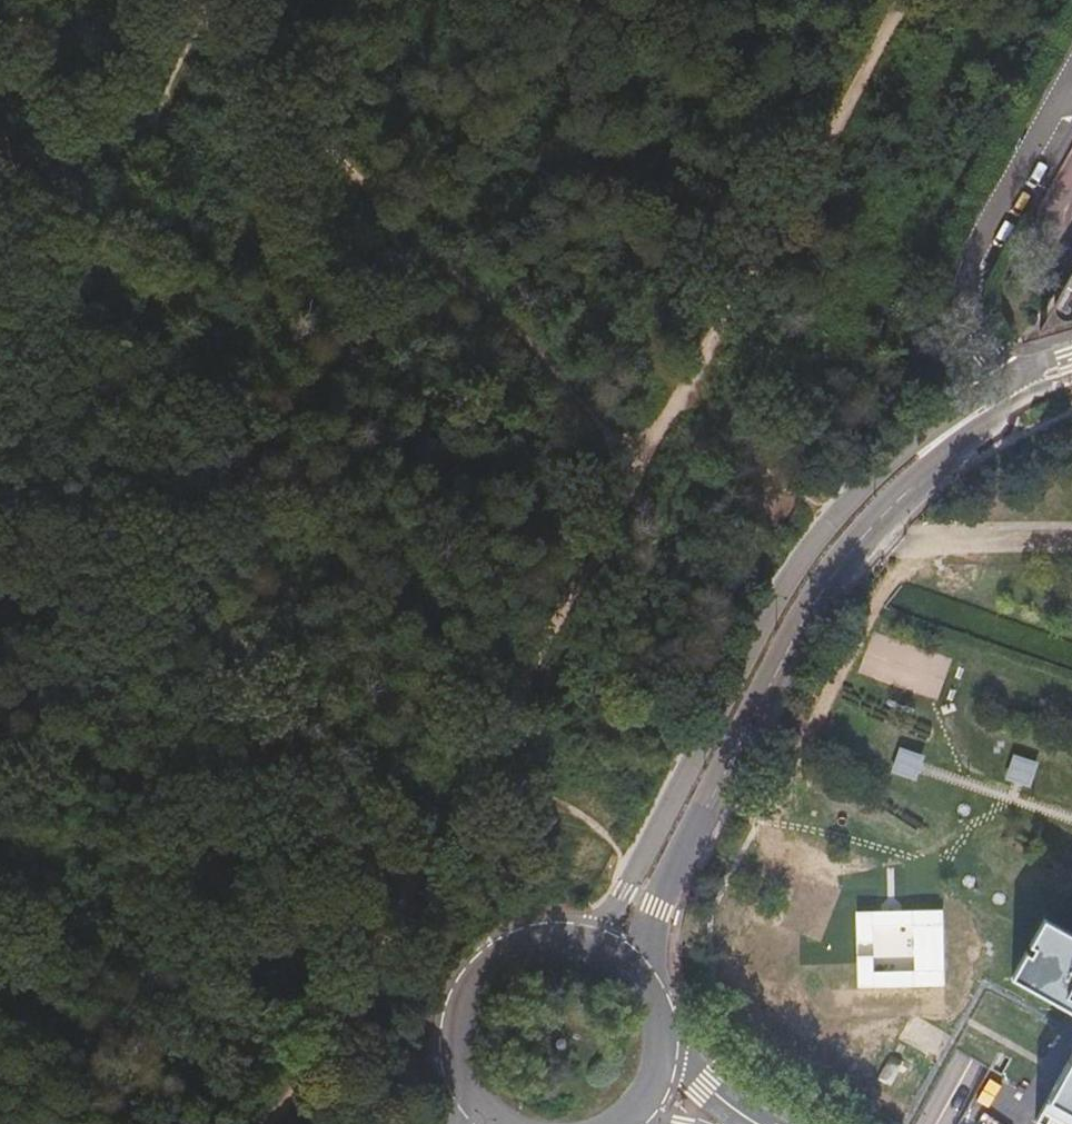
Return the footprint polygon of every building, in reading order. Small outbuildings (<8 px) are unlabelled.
[(1048,332),(1071,325),(1071,287),(1048,332)] [(901,748),(892,773),(917,782),(926,756),(901,748)] [(1015,755),(1006,780),(1032,789),(1040,763),(1015,755)] [(1040,934),(1026,960),(1030,963),(1027,969),(1022,967),(1007,993),(1071,1029),(1071,952),(1040,934)] [(1071,1063),(1038,1123),(1071,1123),(1071,1063)]
